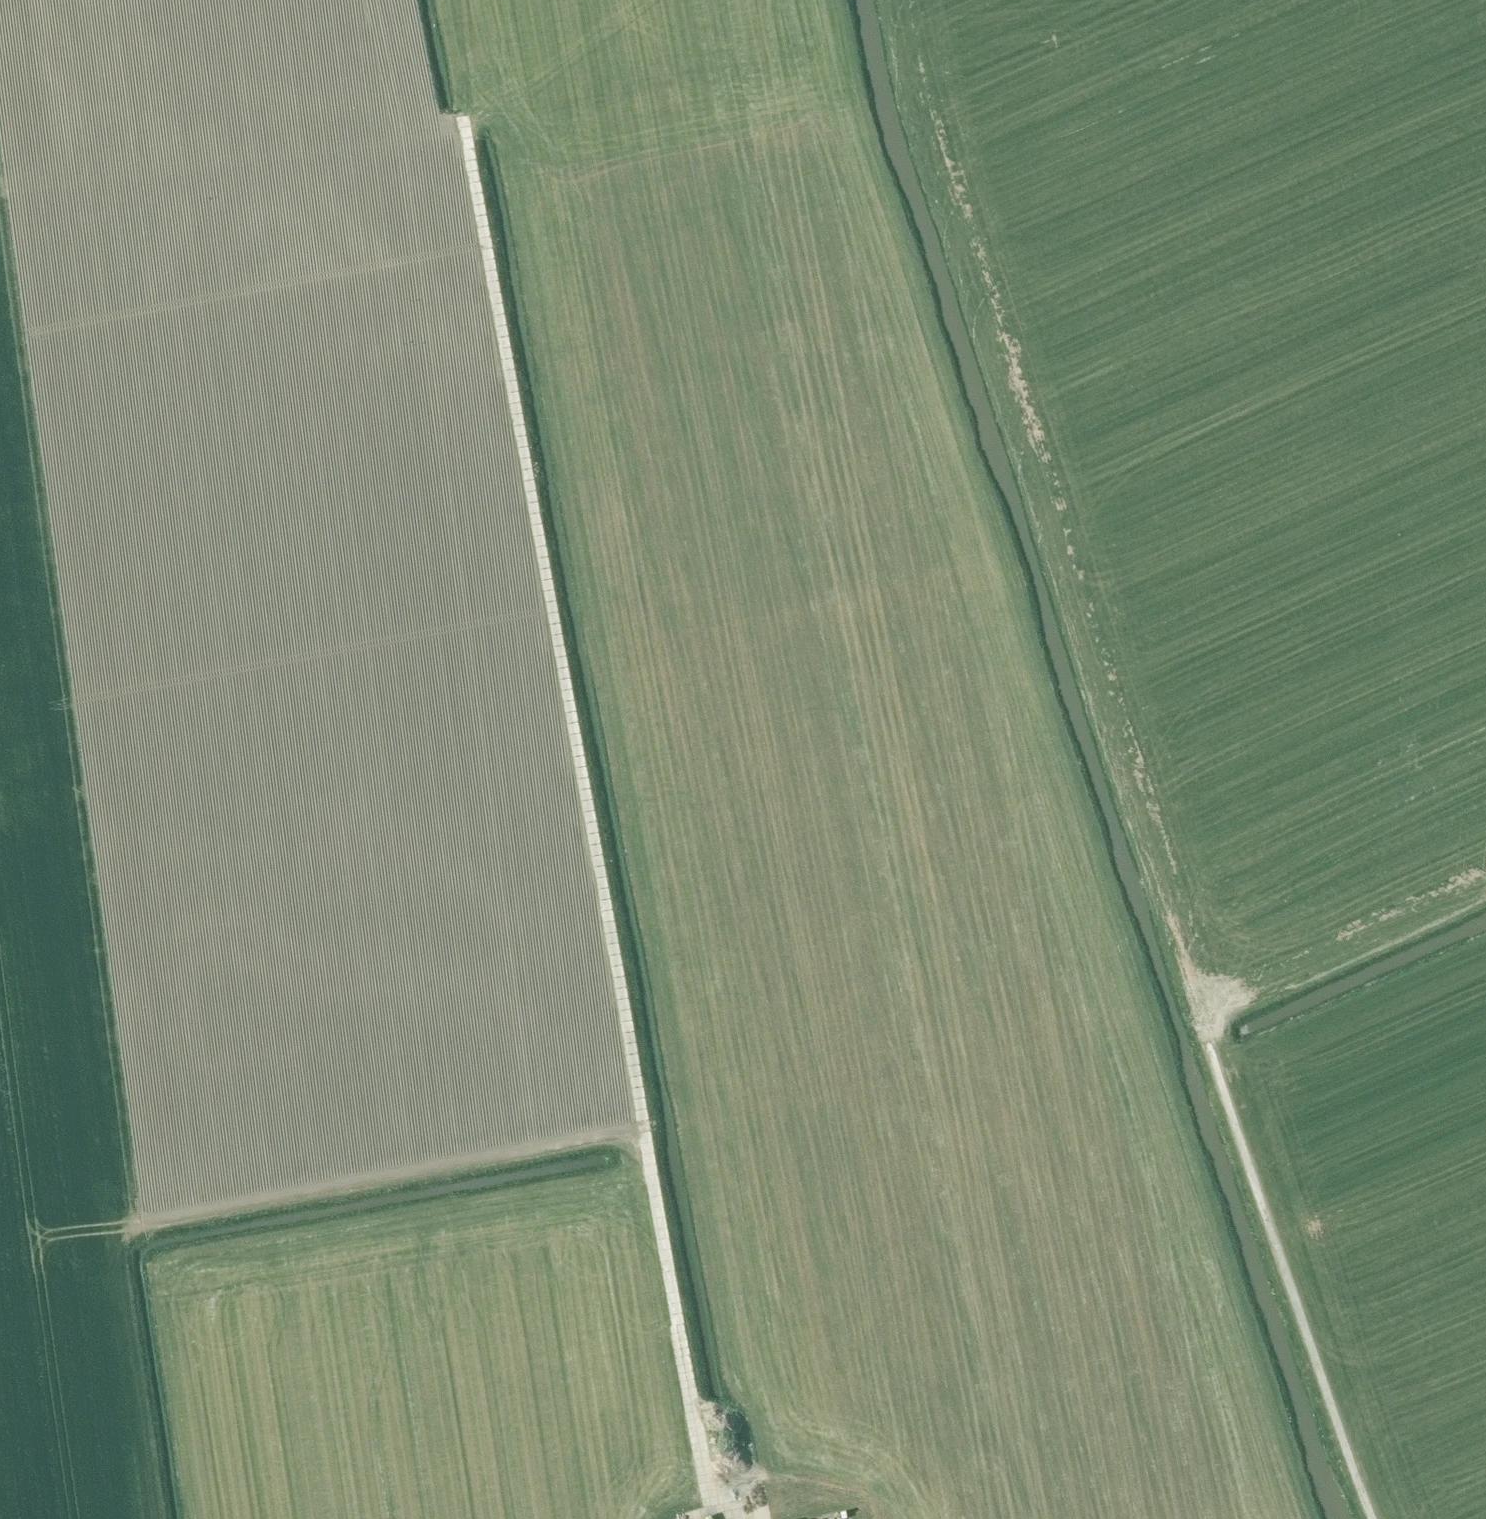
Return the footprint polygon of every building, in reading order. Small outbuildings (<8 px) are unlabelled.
[(778,1506),(772,1490),(760,1494),(765,1510),(778,1506)]
